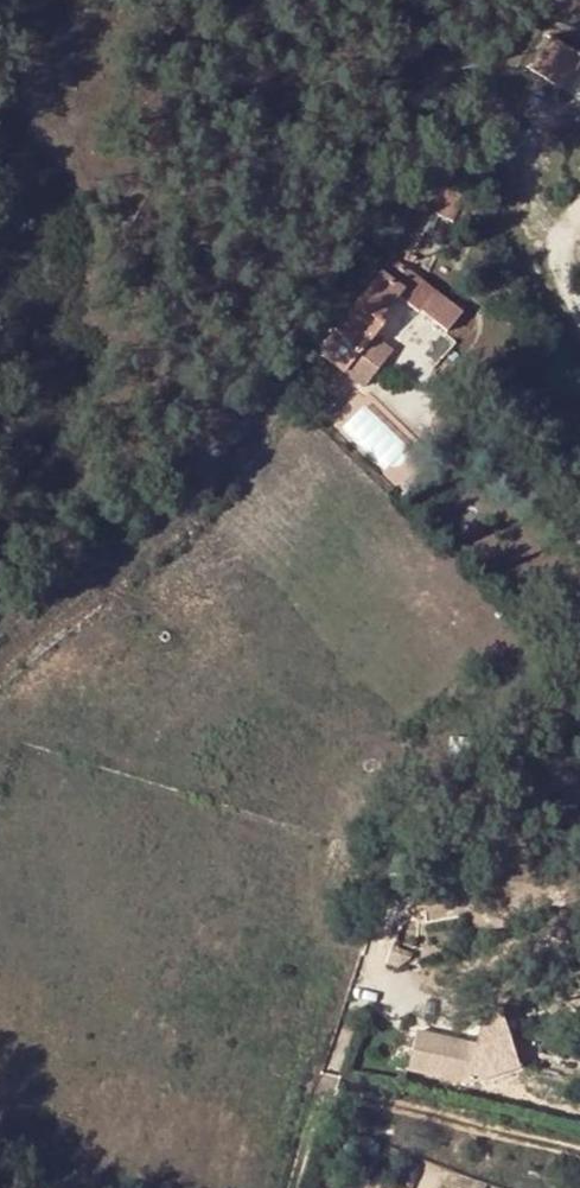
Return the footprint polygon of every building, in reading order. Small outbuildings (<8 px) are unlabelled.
[(579,75),(579,49),(557,34),(535,69),(570,91),(579,75)] [(368,340),(384,321),(378,317),(390,302),(412,275),(391,257),(388,262),(363,292),(355,304),(334,329),(335,330),(339,334),(326,350),(350,370),(365,352),(361,348),(368,340)] [(365,352),(350,370),(366,383),(379,369),(404,339),(398,332),(390,327),(384,321),(368,340),(361,348),(365,352)] [(427,1093),(529,1066),(517,1019),(414,1045),(427,1093)]
